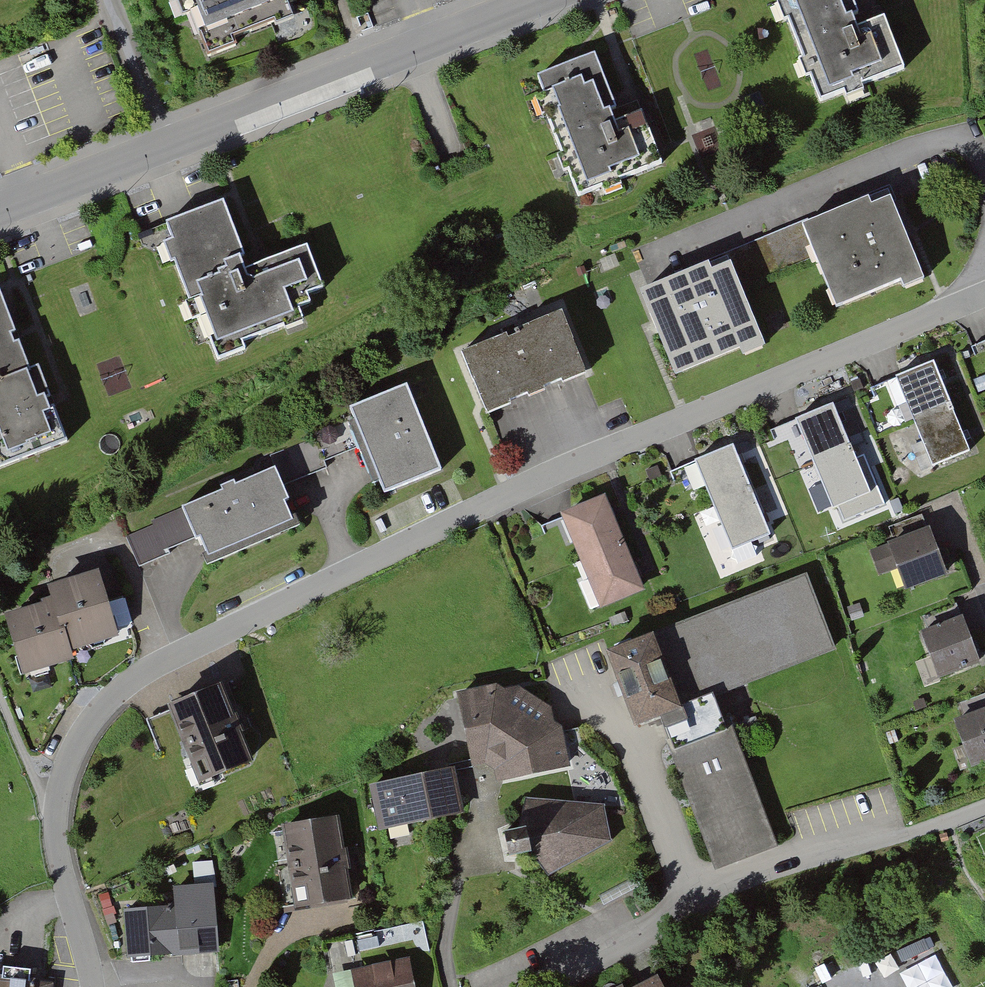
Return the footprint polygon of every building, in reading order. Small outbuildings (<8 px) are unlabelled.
[(267,36),(269,42),(290,34),(285,19),(295,15),(292,5),(305,0),(173,0),(178,11),(168,15),(174,31),(183,28),(200,71),(228,60),(225,52),(267,36)] [(825,103),(849,93),(854,106),(872,99),(868,89),(910,72),(889,19),(862,30),(859,21),(867,18),(859,0),(790,0),(790,1),(781,4),(788,22),(795,19),(813,64),(804,68),(809,80),(815,78),(825,103)] [(623,191),(621,185),(663,169),(642,116),(615,126),(611,116),(618,113),(596,57),(537,80),(544,99),(534,103),(541,120),(547,117),(563,159),(557,161),(563,175),(569,173),(579,199),(602,191),(605,199),(623,191)] [(821,262),(839,305),(905,277),(908,284),(924,277),(887,191),(804,217),(813,237),(807,240),(812,253),(816,264),(821,262)] [(212,371),(235,362),(232,354),(279,337),(280,342),(296,336),(290,322),(302,318),(299,309),(317,302),(302,261),(241,284),(238,274),(241,273),(219,215),(157,238),(163,254),(149,259),(157,280),(168,276),(183,316),(174,319),(181,338),(193,333),(200,352),(204,351),(212,371)] [(796,232),(729,249),(745,286),(812,253),(807,240),(813,237),(804,217),(796,232)] [(648,293),(683,373),(747,346),(750,353),(769,345),(745,286),(729,249),(648,293)] [(62,455),(34,380),(22,385),(13,360),(6,362),(1,349),(9,346),(0,322),(0,479),(62,455)] [(456,366),(482,429),(505,420),(503,415),(522,407),(524,412),(541,405),(540,402),(556,395),(559,401),(583,391),(558,328),(512,346),(515,351),(502,356),(499,349),(456,366)] [(906,461),(917,486),(967,467),(962,456),(967,453),(964,446),(958,448),(930,378),(892,393),(919,456),(906,461)] [(370,497),(377,509),(437,484),(401,400),(344,424),(348,434),(340,438),(364,500),(370,497)] [(829,522),(863,508),(859,497),(866,495),(862,485),(857,487),(828,419),(792,434),(829,522)] [(265,468),(278,501),(323,483),(319,475),(349,463),(339,439),(265,468)] [(688,475),(732,579),(754,570),(748,555),(764,548),(760,538),(766,535),(762,527),(757,529),(727,459),(688,475)] [(282,515),(266,479),(228,497),(226,492),(210,499),(212,504),(174,522),(189,554),(196,550),(205,569),(283,533),(276,518),(282,515)] [(593,618),(595,623),(639,604),(599,511),(555,530),(582,594),(575,597),(585,621),(593,618)] [(120,553),(134,582),(188,556),(172,522),(147,534),(150,539),(120,553)] [(886,586),(895,608),(943,589),(925,544),(882,561),(892,584),(886,586)] [(12,695),(70,679),(68,672),(104,662),(102,655),(113,653),(111,645),(125,641),(118,616),(101,621),(91,586),(39,601),(43,615),(0,627),(0,653),(12,695)] [(656,730),(712,882),(774,857),(713,706),(829,663),(802,590),(611,659),(638,736),(656,730)] [(842,623),(847,636),(861,632),(856,618),(842,623)] [(916,645),(933,693),(977,677),(960,629),(916,645)] [(490,786),(492,798),(565,784),(556,742),(548,737),(546,722),(512,700),(499,704),(490,700),(451,709),(466,782),(479,780),(490,786)] [(161,723),(193,800),(246,779),(215,701),(161,723)] [(960,768),(984,759),(984,721),(948,734),(960,768)] [(881,746),(885,758),(895,755),(891,743),(881,746)] [(458,829),(448,783),(365,800),(374,845),(458,829)] [(541,891),(605,857),(599,821),(520,814),(516,844),(496,849),(501,875),(525,871),(541,891)] [(293,900),(296,921),(341,915),(329,833),(283,840),(286,862),(279,863),(285,902),(293,900)] [(211,874),(187,875),(188,897),(212,897),(211,874)] [(117,922),(121,975),(211,969),(206,899),(161,902),(163,919),(117,922)] [(53,977),(48,976),(0,971),(0,986),(52,986),(53,977)] [(403,976),(341,986),(405,986),(403,976)]
